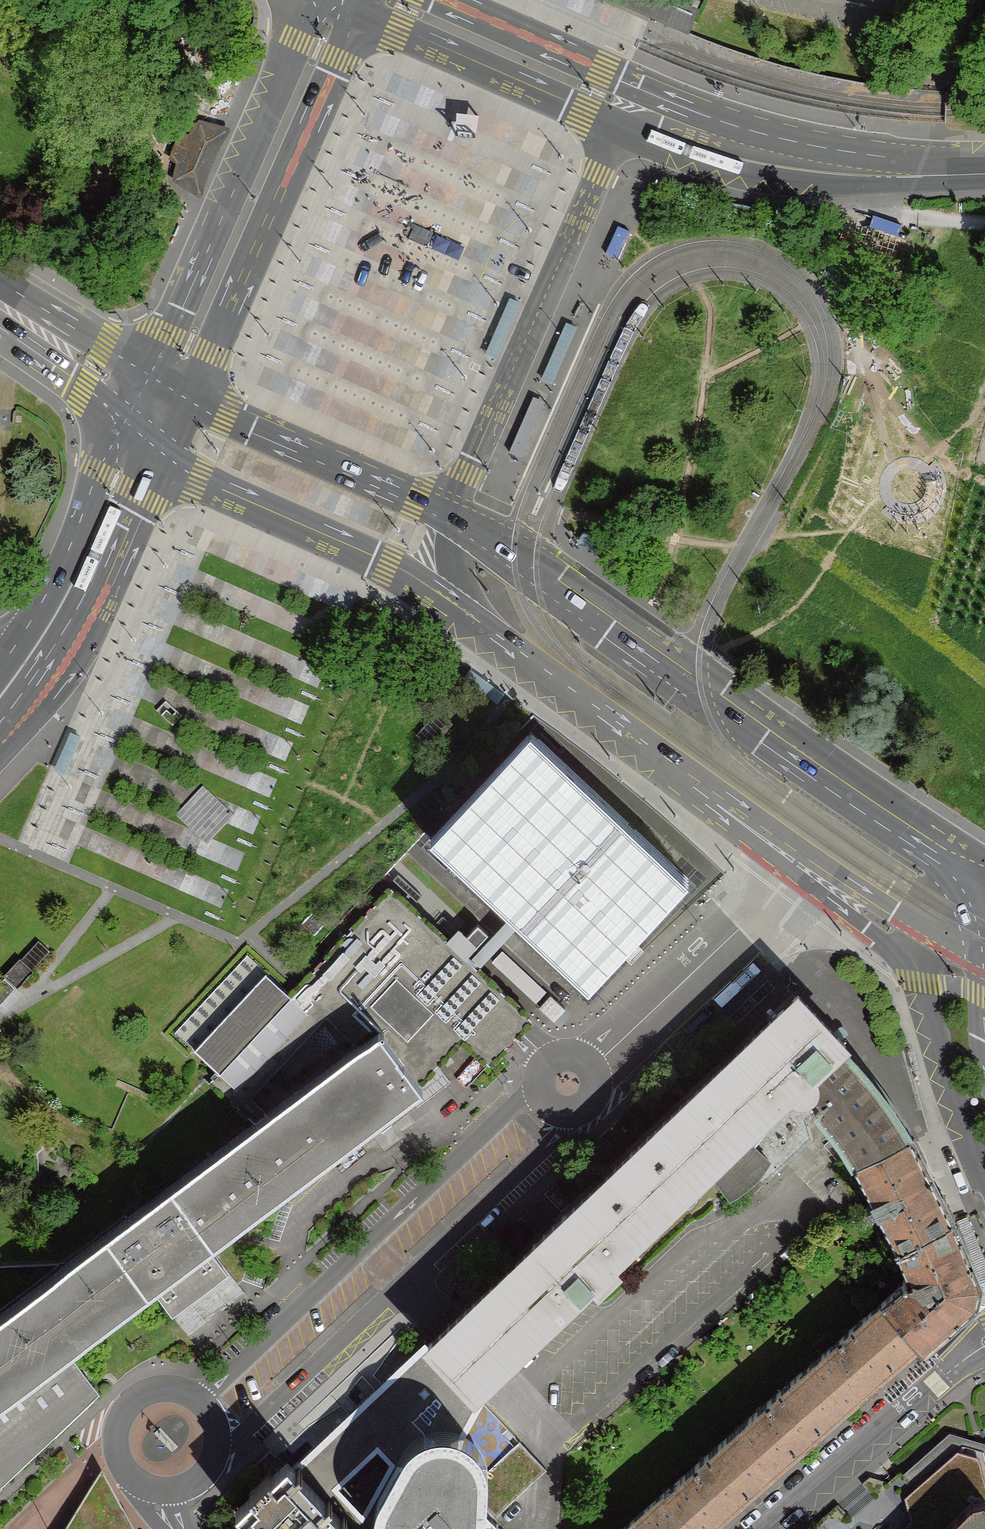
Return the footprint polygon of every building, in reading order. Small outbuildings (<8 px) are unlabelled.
[(201,120),(199,124),(213,133),(213,137),(211,140),(206,142),(193,171),(196,176),(194,181),(190,181),(175,179),(197,195),(202,195),(212,162),(231,130),(229,126),(201,120)] [(175,179),(190,181),(194,181),(196,176),(193,171),(206,142),(211,140),(213,137),(213,133),(199,124),(188,139),(181,135),(175,145),(171,158),(180,160),(175,179)] [(606,253),(618,258),(630,232),(619,226),(606,253)] [(520,302),(510,298),(485,354),(495,359),(520,302)] [(566,322),(542,378),(552,382),(577,327),(566,322)] [(534,397),(509,452),(520,457),(545,401),(539,399),(534,397)] [(161,706),(157,710),(159,712),(172,725),(181,716),(179,714),(165,702),(161,706)] [(64,774),(81,737),(70,732),(53,770),(64,774)] [(432,838),(513,914),(521,922),(589,986),(620,953),(627,945),(632,940),(689,879),(532,732),(485,782),(432,838)] [(177,814),(208,843),(234,814),(203,786),(177,814)] [(210,1082),(255,1123),(379,1029),(419,1083),(462,1038),(490,1064),(511,1041),(520,1032),(533,1019),(478,969),(469,960),(391,888),(333,951),(290,996),(219,1072),(210,1082)] [(521,922),(513,914),(498,929),(469,960),(478,969),(507,937),(521,922)] [(39,940),(21,960),(31,970),(50,951),(39,940)] [(643,950),(632,940),(620,953),(631,963),(643,950)] [(194,1050),(219,1072),(290,996),(265,974),(194,1050)] [(5,977),(0,982),(0,1005),(16,987),(5,977)] [(839,1137),(855,1163),(911,1135),(892,1104),(868,1072),(843,1046),(846,1042),(798,993),(784,1007),(533,1245),(579,1294),(710,1172),(746,1139),(794,1094),(799,1097),(805,1097),(812,1094),(824,1105),(818,1111),(839,1137)] [(566,1009),(551,995),(541,1007),(555,1021),(566,1009)] [(419,1083),(379,1029),(255,1123),(60,1268),(0,1313),(0,1404),(70,1352),(154,1289),(211,1246),(422,1088),(419,1083)] [(911,1135),(855,1163),(898,1248),(954,1219),(911,1135)] [(855,1163),(839,1137),(827,1145),(845,1168),(855,1163)] [(771,1159),(746,1139),(710,1172),(729,1198),(745,1189),(759,1175),(771,1159)] [(954,1219),(898,1248),(908,1272),(912,1273),(914,1277),(913,1283),(909,1286),(906,1283),(903,1283),(883,1301),(915,1339),(924,1349),(975,1304),(980,1284),(954,1219)] [(448,1325),(428,1343),(475,1394),(495,1375),(579,1294),(533,1245),(448,1325)] [(211,1246),(154,1289),(173,1314),(201,1293),(229,1272),(211,1246)] [(915,1339),(883,1301),(811,1364),(843,1401),(915,1339)] [(428,1343),(425,1341),(368,1394),(398,1427),(418,1449),(450,1480),(507,1427),(475,1394),(428,1343)] [(70,1352),(0,1404),(0,1488),(98,1398),(95,1392),(92,1388),(80,1374),(70,1352)] [(843,1401),(811,1364),(738,1427),(770,1464),(843,1401)] [(398,1427),(356,1468),(326,1436),(294,1465),(354,1528),(415,1528),(378,1489),(418,1449),(398,1427)] [(770,1464),(738,1427),(666,1491),(698,1527),(770,1464)] [(984,1481),(984,1449),(952,1439),(908,1478),(903,1473),(893,1482),(871,1476),(817,1523),(818,1528),(909,1528),(918,1521),(909,1499),(964,1454),(979,1458),(984,1481)] [(979,1458),(964,1454),(909,1499),(918,1521),(909,1528),(984,1528),(984,1481),(979,1458)] [(294,1465),(288,1458),(236,1507),(257,1528),(354,1528),(294,1465)] [(103,1464),(90,1484),(62,1528),(137,1528),(103,1464)] [(666,1491),(623,1528),(696,1528),(698,1527),(666,1491)] [(493,1520),(482,1528),(501,1528),(493,1520)]
